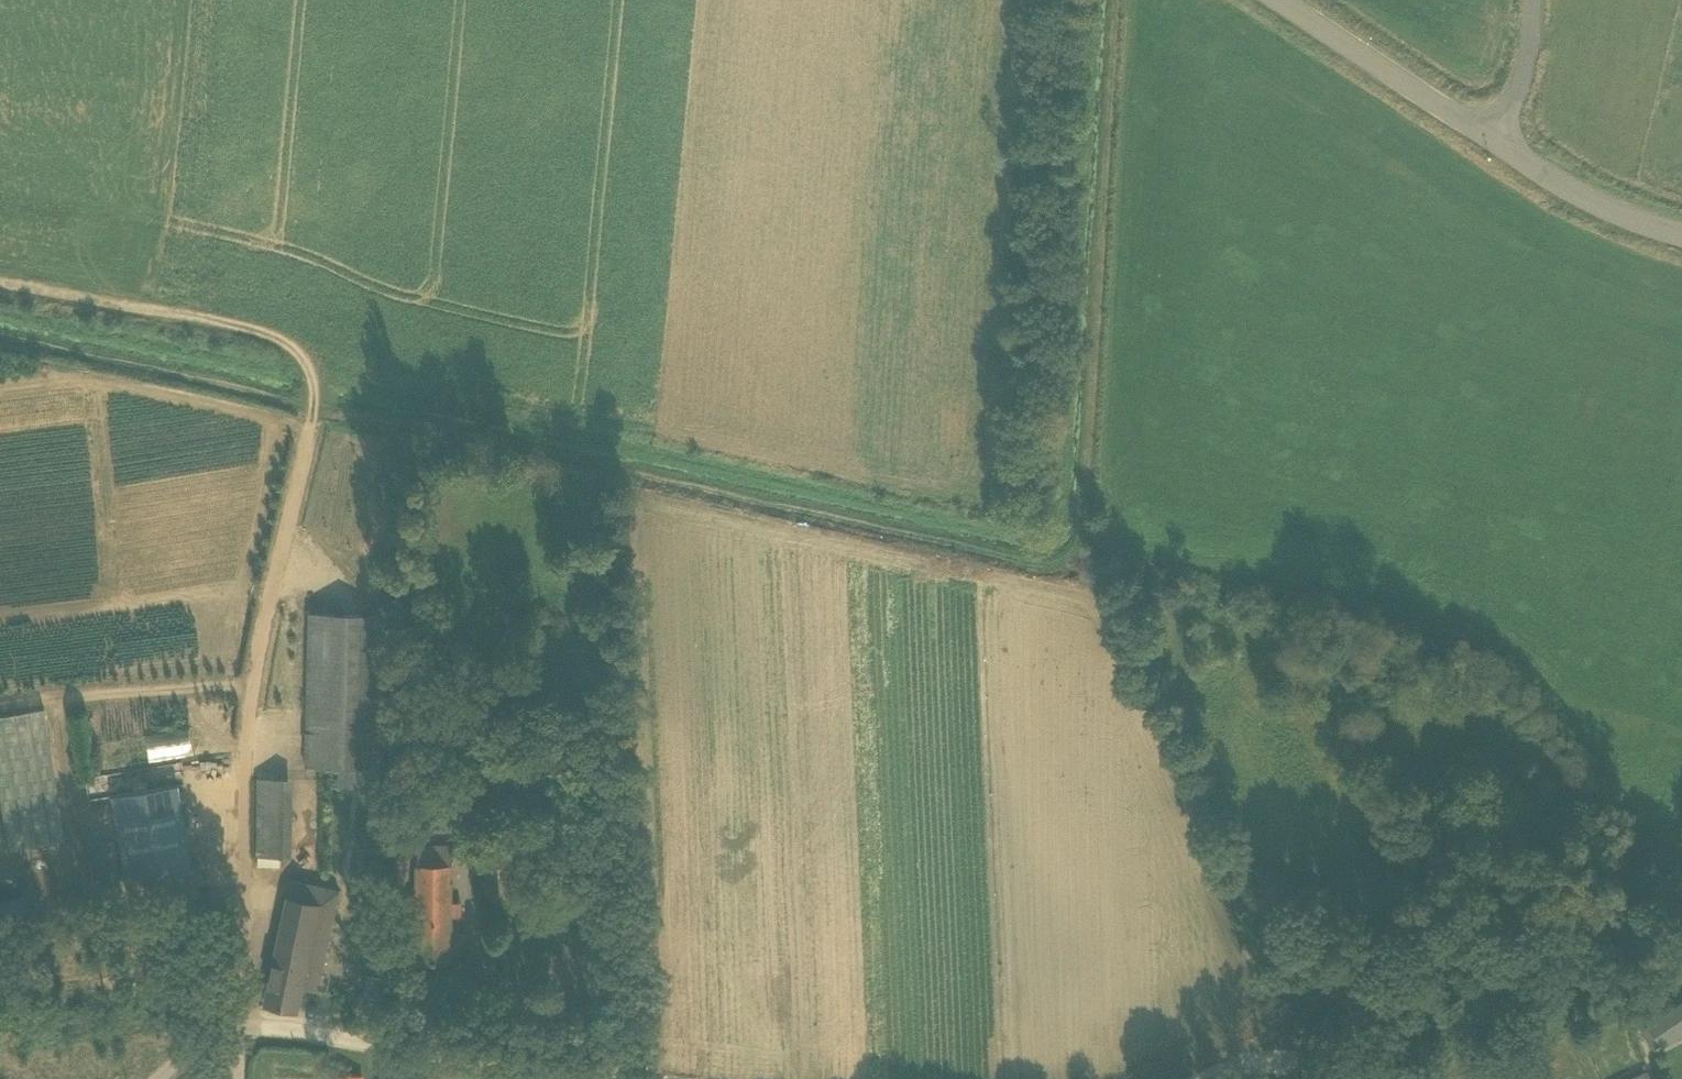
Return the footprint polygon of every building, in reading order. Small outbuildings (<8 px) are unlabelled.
[(383,769),(386,637),(387,615),(310,613),(306,767),(383,769)] [(45,709),(0,717),(0,790),(10,850),(67,841),(45,709)] [(119,760),(195,756),(194,733),(118,736),(119,760)] [(295,856),(296,776),(256,776),(256,864),(281,864),(281,855),(295,856)] [(178,785),(113,795),(128,884),(193,873),(178,785)] [(417,938),(398,938),(398,961),(451,962),(452,846),(417,845),(418,866),(417,899),(399,899),(398,927),(417,927),(417,938)] [(265,1004),(298,1012),(304,987),(318,991),(340,890),(292,880),(265,1004)] [(366,995),(383,997),(386,976),(368,974),(366,995)] [(1663,1045),(1681,1035),(1681,1003),(1649,1021),(1663,1045)]
